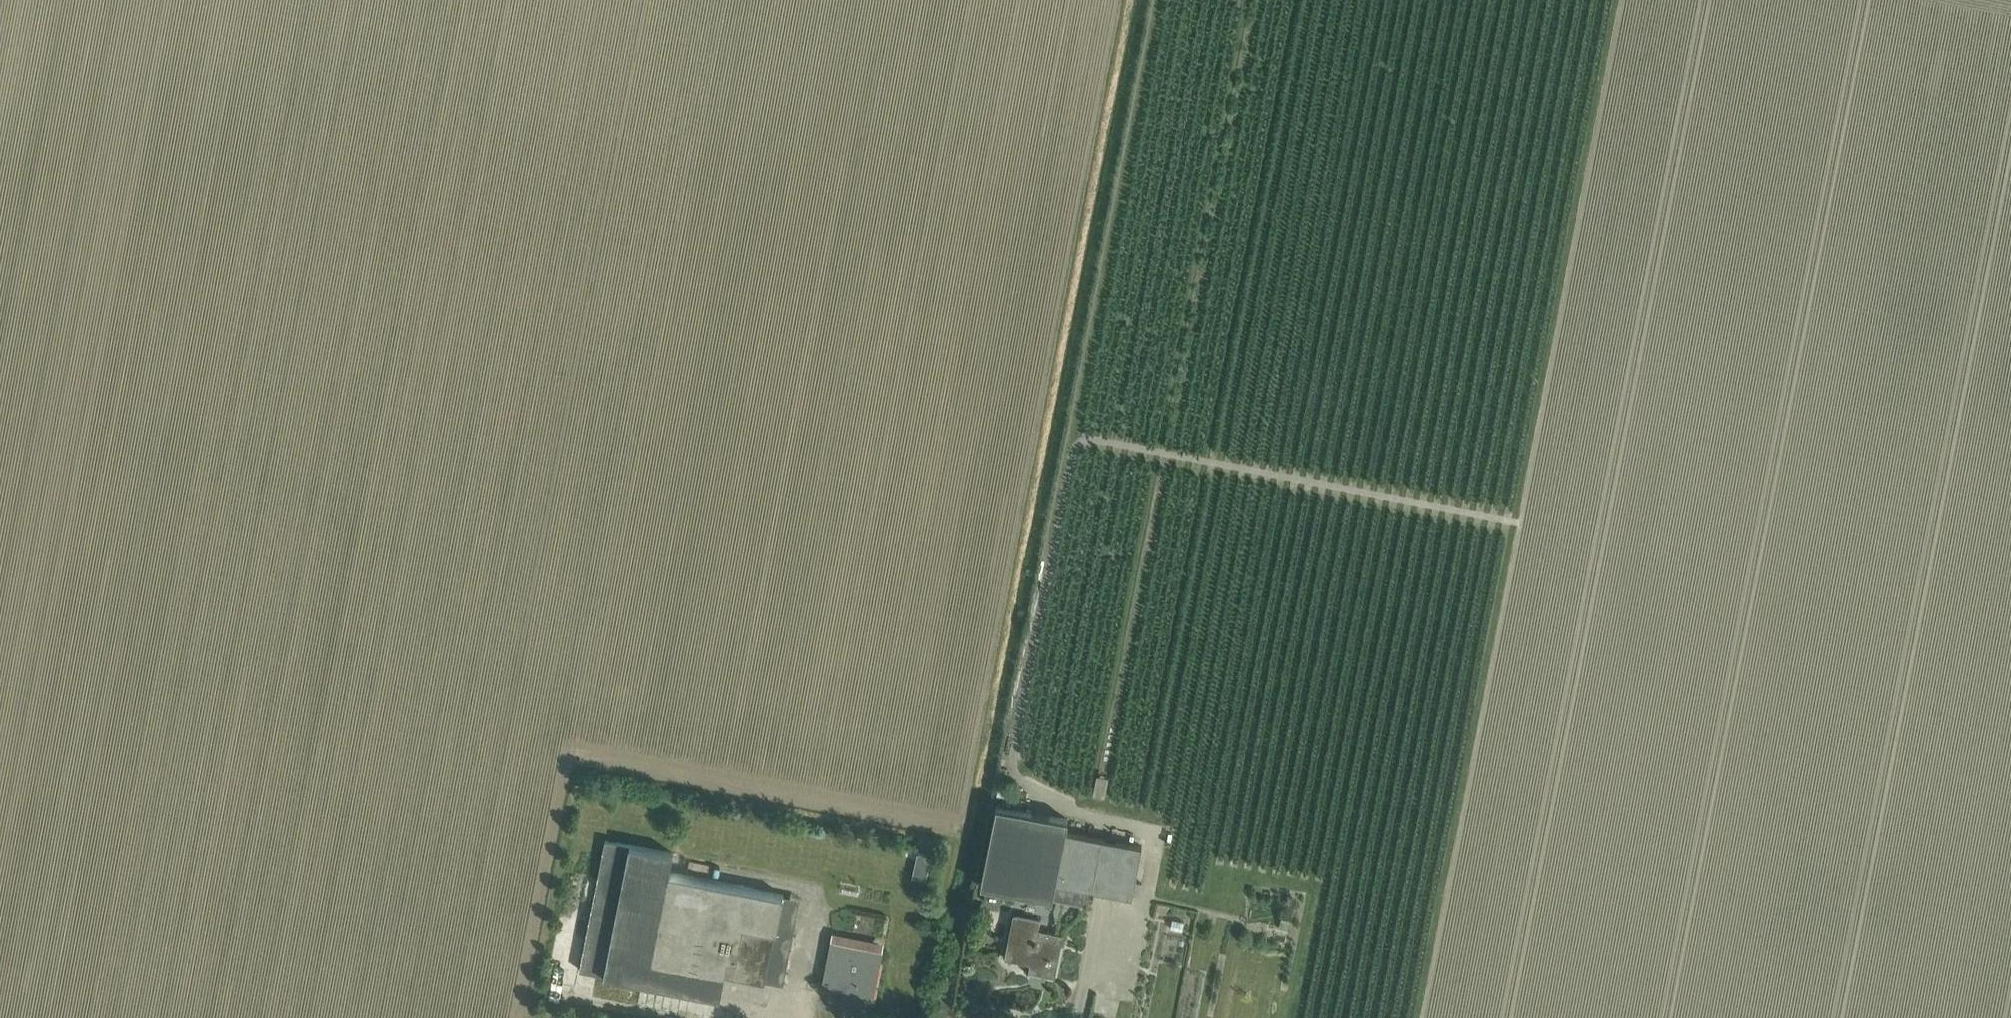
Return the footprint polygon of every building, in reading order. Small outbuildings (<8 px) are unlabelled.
[(1055,882),(1065,831),(1067,819),(996,805),(980,884),(1052,898),(1055,882)] [(1131,897),(1141,846),(1065,831),(1055,882),(1091,889),(1131,897)] [(672,853),(604,840),(579,970),(720,997),(724,973),(783,984),(799,898),(668,873),(672,853)] [(1088,905),(1091,889),(1055,882),(1052,898),(1088,905)] [(1054,976),(1063,934),(1038,929),(1040,919),(1013,914),(1004,958),(1029,963),(1028,970),(1054,976)] [(872,1002),(882,951),(830,940),(822,985),(847,990),(846,997),(872,1002)]
